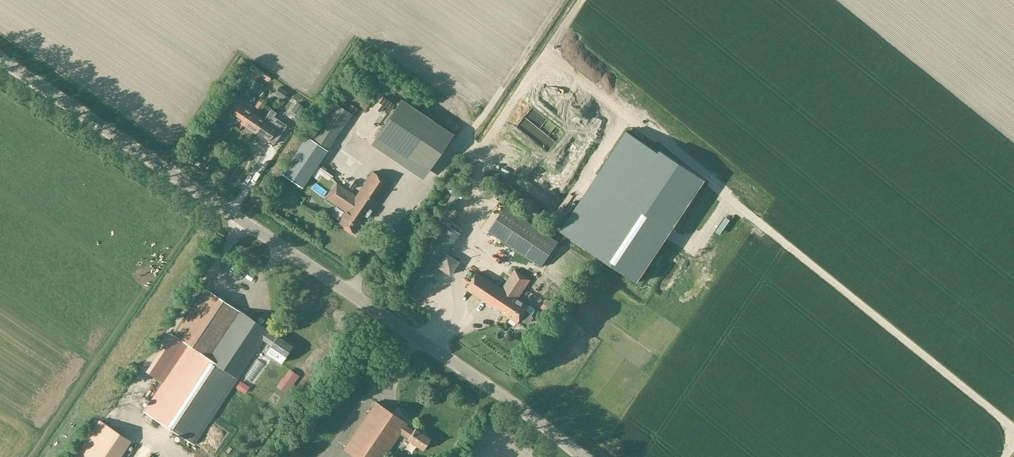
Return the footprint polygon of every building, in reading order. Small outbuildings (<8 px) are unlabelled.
[(378,37),(373,42),(378,47),(383,42),(378,37)] [(567,96),(558,108),(572,120),(582,108),(567,96)] [(401,99),(377,135),(429,170),(453,134),(401,99)] [(260,110),(264,104),(259,100),(255,106),(260,110)] [(307,135),(328,149),(351,114),(331,100),(307,135)] [(252,112),(244,107),(239,104),(231,117),(243,125),(252,112)] [(276,128),(268,123),(272,118),(279,124),(283,118),(271,109),(264,120),(255,133),(267,141),(276,128)] [(255,133),(264,120),(252,112),(243,125),(255,133)] [(515,126),(510,123),(504,132),(508,135),(515,126)] [(547,149),(554,142),(544,134),(539,139),(537,137),(541,132),(539,130),(533,136),(547,149)] [(627,131),(560,231),(638,283),(704,183),(627,131)] [(307,136),(280,175),(301,189),(328,151),(328,150),(307,136)] [(371,210),(389,183),(372,172),(356,196),(337,184),(327,199),(346,211),(338,222),(355,234),(366,217),(367,217),(371,210)] [(325,191),(332,183),(321,174),(314,182),(325,191)] [(493,207),(497,202),(484,192),(480,198),(493,207)] [(506,206),(488,232),(541,268),(559,242),(506,206)] [(338,219),(341,210),(334,207),(330,216),(338,219)] [(467,214),(461,214),(462,230),(469,230),(468,224),(479,224),(479,230),(486,229),(485,219),(467,220),(467,214)] [(437,267),(449,275),(458,261),(445,253),(459,233),(442,222),(438,220),(395,287),(398,289),(415,300),(437,267)] [(532,315),(526,310),(528,306),(517,299),(530,280),(515,270),(502,289),(478,272),(467,289),(517,323),(520,319),(527,324),(531,323),(533,318),(532,315)] [(143,410),(155,418),(194,444),(238,377),(237,377),(262,339),(268,330),(206,288),(174,335),(187,344),(169,372),(162,382),(143,410)] [(268,330),(262,339),(270,345),(269,346),(265,353),(280,363),(292,346),(268,330)] [(158,365),(152,375),(162,382),(169,372),(158,365)] [(112,412),(116,398),(109,396),(105,410),(112,412)] [(399,434),(422,450),(430,439),(415,429),(413,431),(405,425),(407,423),(375,402),(344,449),(355,456),(384,456),(399,434)] [(75,456),(109,456),(122,436),(99,421),(75,456)]
